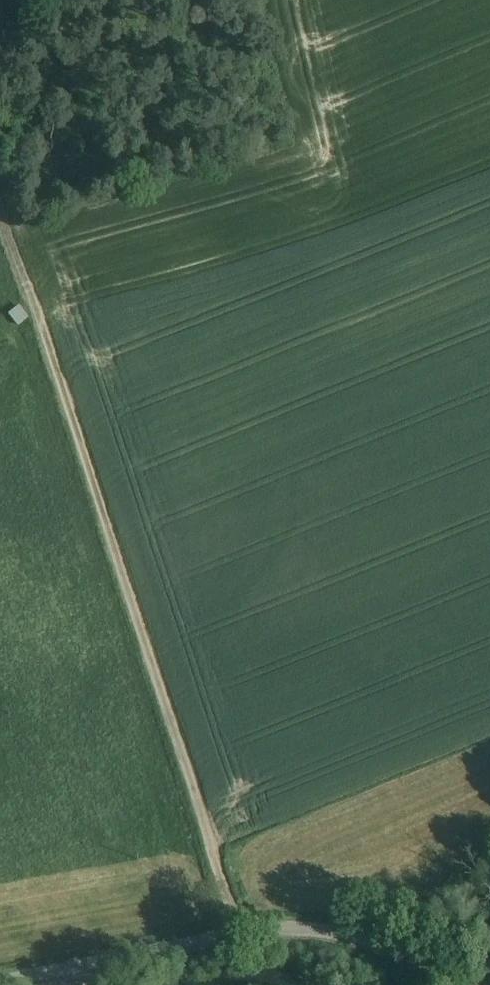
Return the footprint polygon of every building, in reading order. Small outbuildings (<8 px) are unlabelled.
[(29,318),(21,307),(10,315),(19,326),(29,318)]
